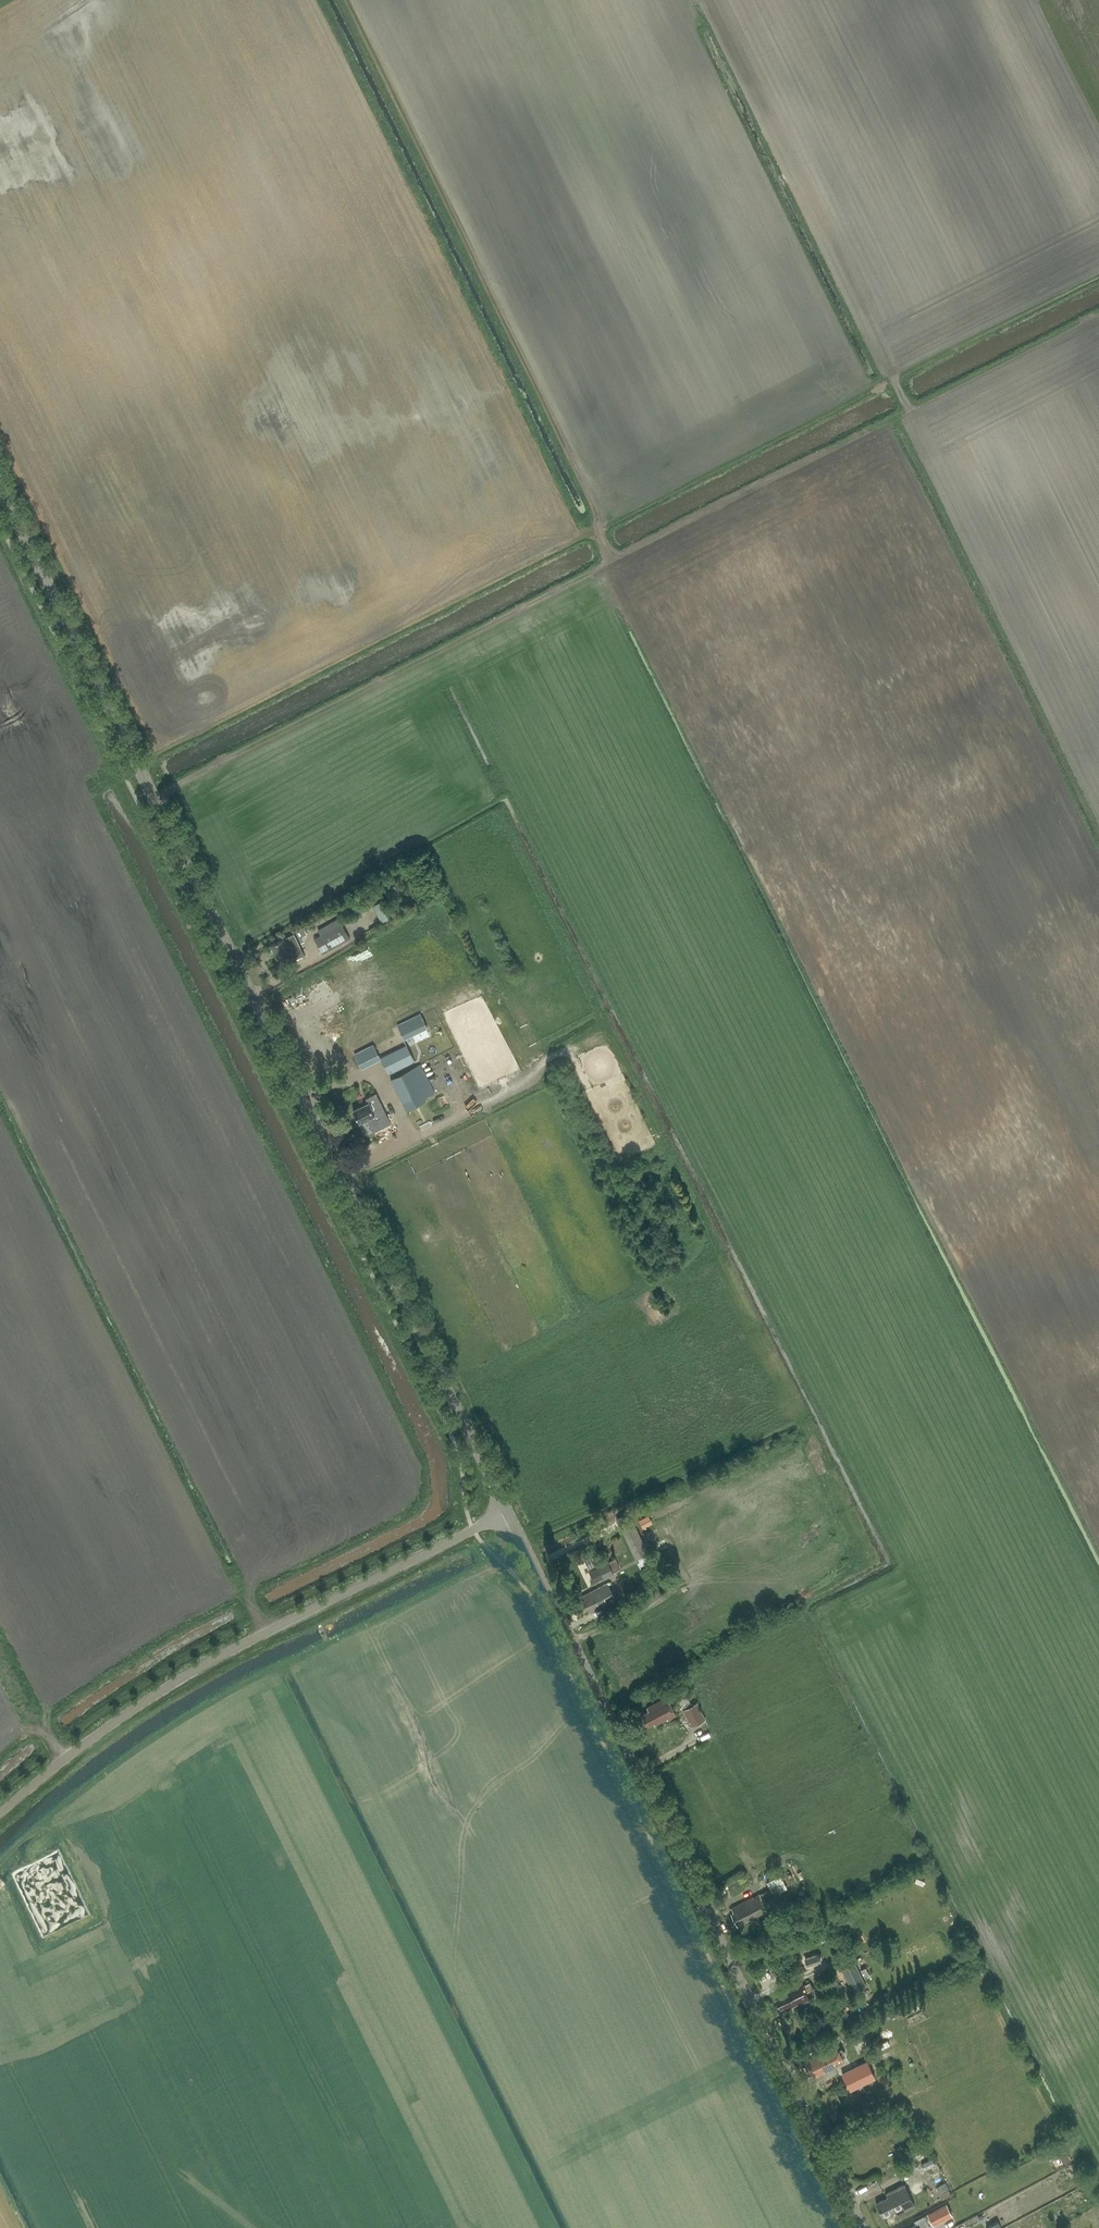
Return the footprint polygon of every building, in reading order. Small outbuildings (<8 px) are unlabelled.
[(385,898),(372,906),(381,922),(395,915),(385,898)] [(352,900),(346,907),(353,912),(359,905),(352,900)] [(320,936),(315,939),(323,954),(350,939),(338,919),(317,930),(320,936)] [(293,961),(304,955),(294,934),(283,940),(283,939),(271,945),(278,960),(290,954),(293,961)] [(402,1012),(412,1034),(422,1030),(412,1007),(402,1012)] [(388,1074),(414,1061),(407,1046),(381,1059),(388,1074)] [(420,1065),(391,1080),(407,1111),(426,1101),(425,1098),(434,1093),(420,1065)] [(373,1133),(391,1124),(376,1094),(366,1099),(368,1103),(353,1111),(359,1123),(367,1120),(373,1133)] [(636,1560),(648,1554),(629,1512),(616,1518),(636,1560)] [(606,1577),(613,1574),(608,1563),(601,1566),(591,1571),(596,1582),(606,1577)] [(591,1613),(615,1600),(615,1598),(617,1597),(615,1592),(612,1593),(607,1584),(582,1597),(584,1600),(581,1601),(586,1611),(589,1610),(591,1613)] [(663,1723),(676,1716),(667,1698),(647,1708),(648,1712),(637,1717),(643,1729),(654,1723),(655,1725),(662,1721),(663,1723)] [(678,1700),(682,1709),(691,1705),(688,1698),(684,1700),(682,1698),(678,1700)] [(691,1727),(705,1720),(697,1704),(683,1711),(691,1727)] [(737,1928),(768,1912),(785,1904),(779,1892),(786,1889),(779,1876),(765,1882),(769,1890),(758,1895),(732,1909),(733,1913),(731,1914),(737,1928)] [(856,1964),(844,1969),(855,1992),(867,1986),(856,1964)] [(818,1982),(822,1992),(838,1984),(834,1975),(818,1982)] [(805,1993),(813,1989),(810,1983),(803,1987),(801,1982),(786,1990),(786,1991),(776,1996),(777,1999),(775,2000),(780,2009),(783,2007),(785,2011),(801,2003),(801,2004),(809,2000),(805,1993)] [(826,2048),(835,2043),(833,2039),(824,2043),(826,2048)] [(813,2077),(844,2062),(835,2046),(824,2051),(821,2044),(817,2046),(821,2053),(805,2061),(813,2077)] [(875,2078),(867,2061),(842,2074),(850,2090),(875,2078)] [(859,2100),(854,2107),(865,2114),(870,2108),(859,2100)] [(1070,2160),(1067,2153),(1061,2156),(1065,2163),(1070,2160)] [(935,2165),(932,2159),(922,2164),(925,2170),(935,2165)] [(896,2216),(915,2206),(904,2184),(886,2194),(887,2198),(876,2203),(883,2217),(894,2212),(896,2216)] [(952,2195),(949,2190),(940,2195),(943,2200),(952,2195)] [(933,2226),(952,2216),(947,2205),(927,2215),(933,2226)] [(929,2226),(924,2217),(915,2221),(916,2225),(910,2227),(926,2227),(929,2226)]
